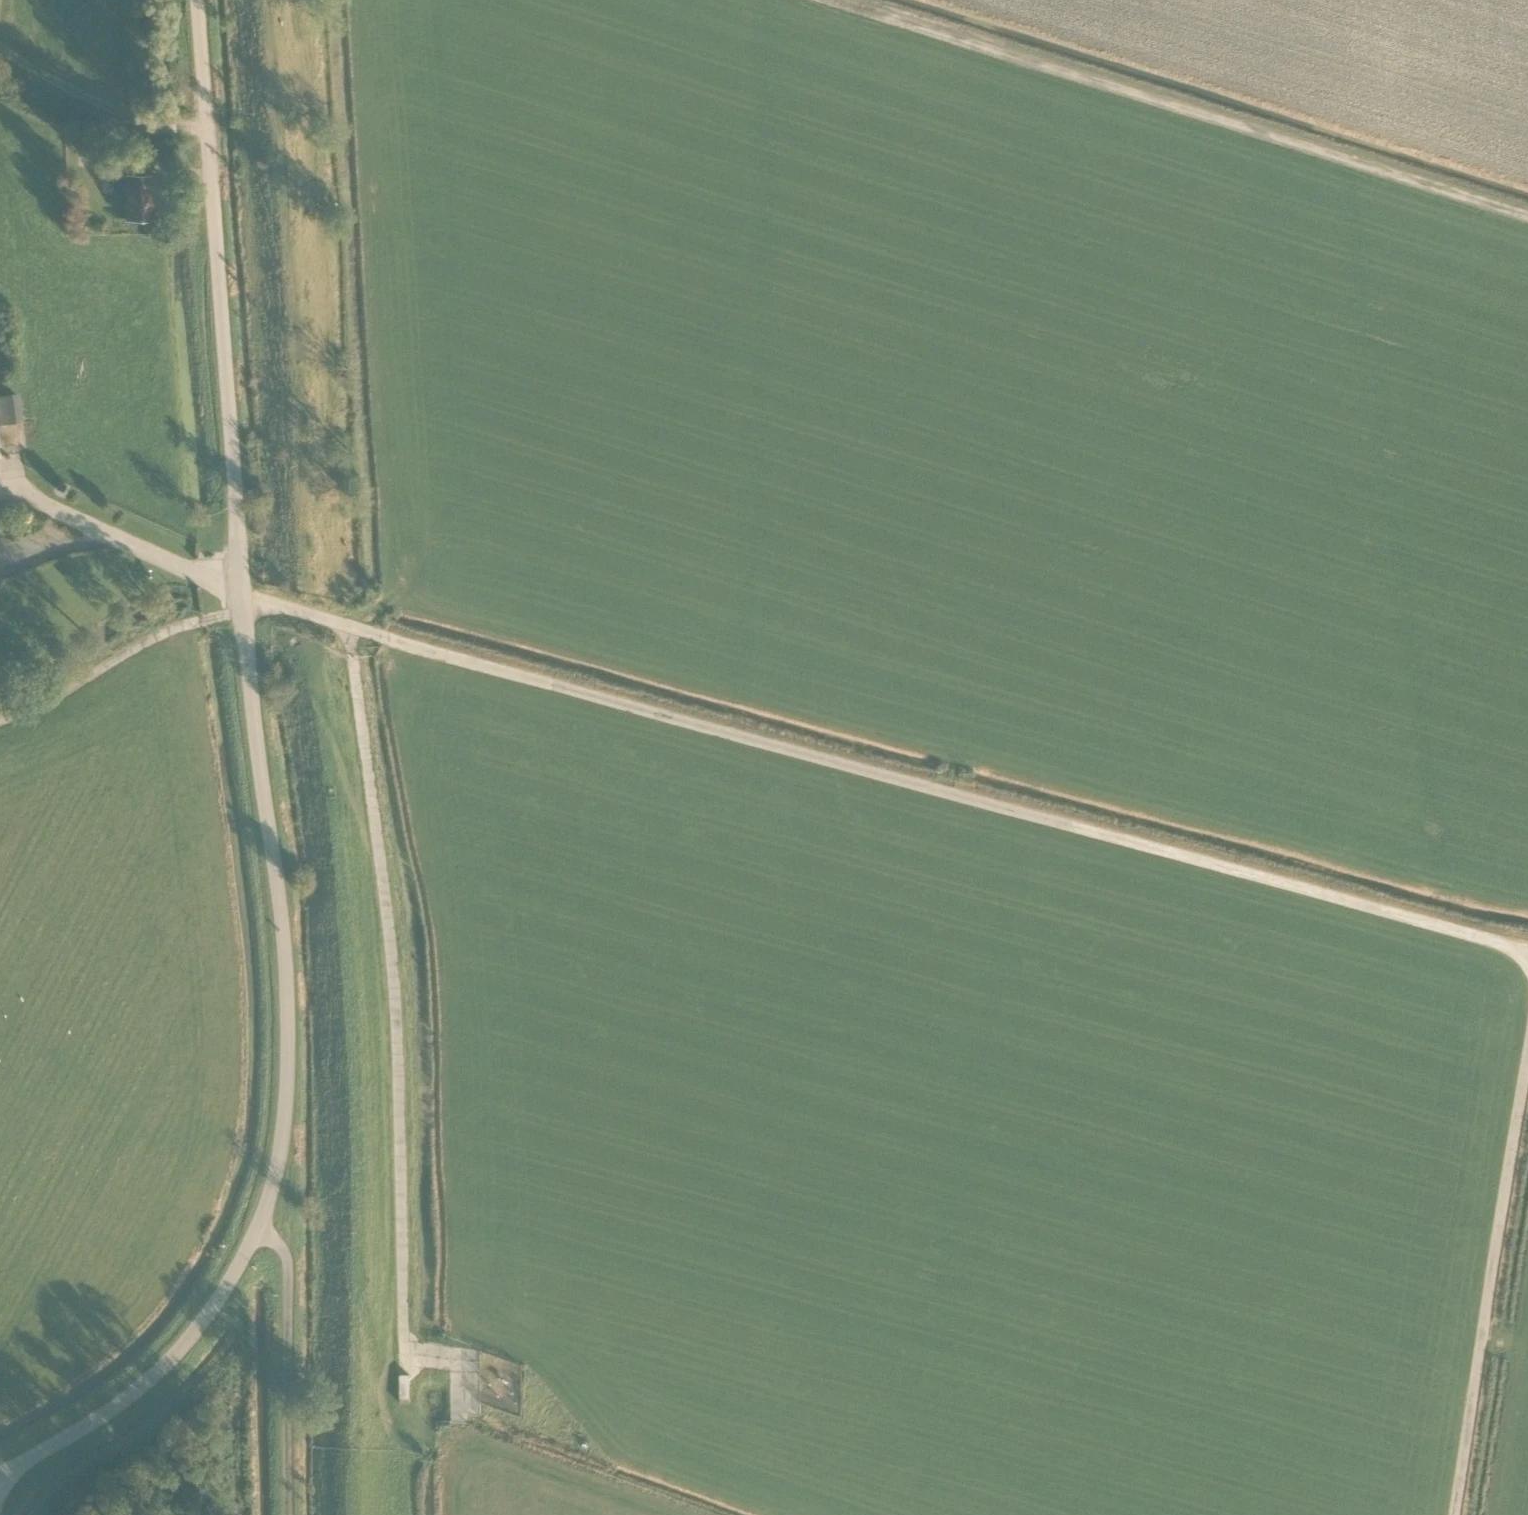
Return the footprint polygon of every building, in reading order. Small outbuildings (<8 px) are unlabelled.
[(154,175),(125,176),(125,175),(113,175),(113,194),(125,194),(125,197),(126,197),(127,220),(155,219),(154,175)] [(11,425),(9,409),(17,408),(16,396),(0,398),(0,427),(11,425)]
